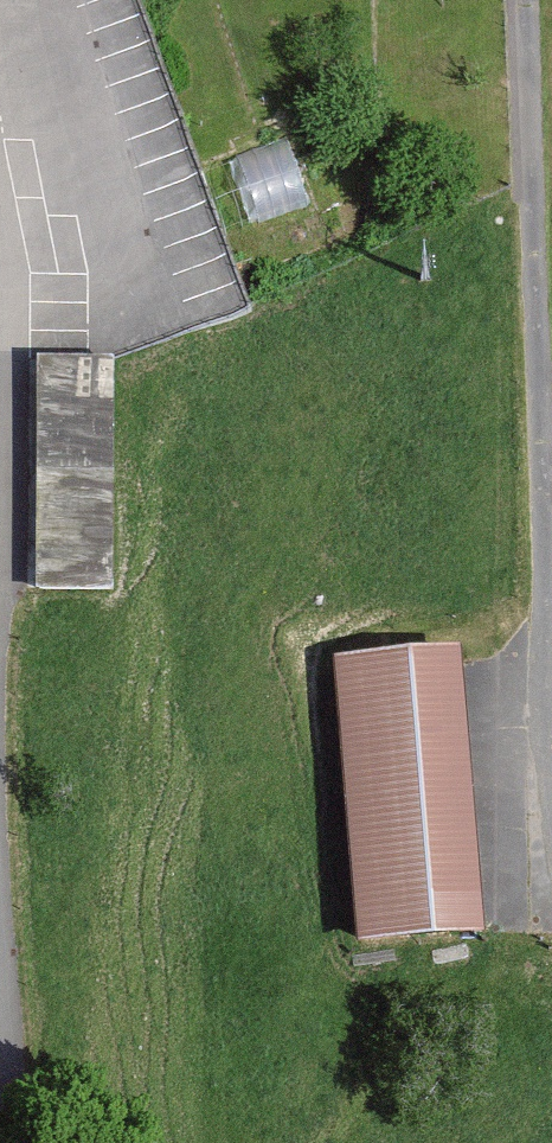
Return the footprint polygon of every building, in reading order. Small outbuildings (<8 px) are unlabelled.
[(38,358),(37,588),(112,589),(114,358),(38,358)] [(360,943),(479,932),(452,649),(333,661),(360,943)]
